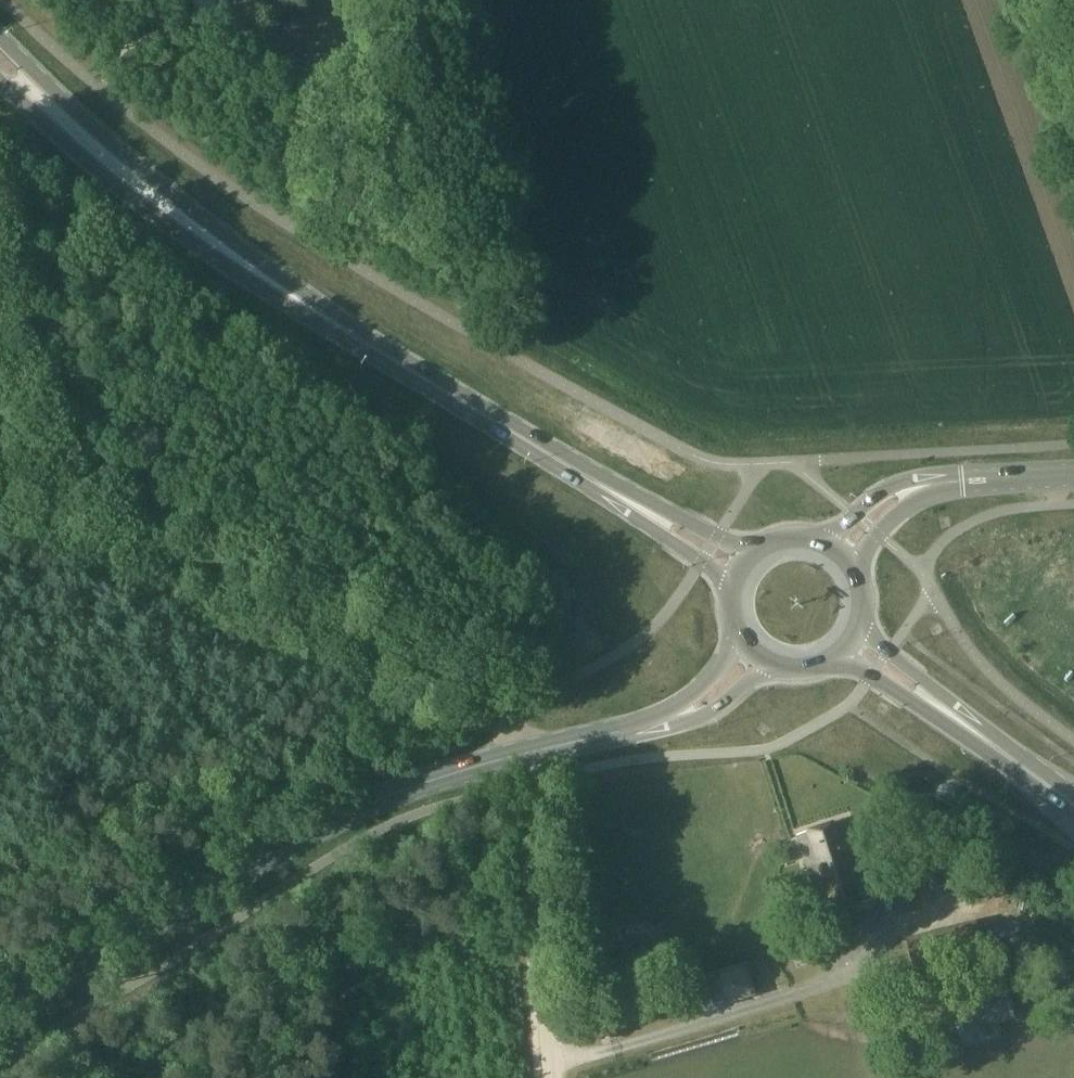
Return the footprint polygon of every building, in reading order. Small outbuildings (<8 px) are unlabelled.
[(117,13),(129,11),(127,0),(115,0),(117,13)] [(845,822),(797,837),(823,916),(870,901),(845,822)] [(939,871),(927,874),(931,891),(944,887),(939,871)] [(710,978),(718,1004),(751,994),(744,969),(710,978)] [(1007,985),(956,997),(964,1031),(1014,1019),(1007,985)]
